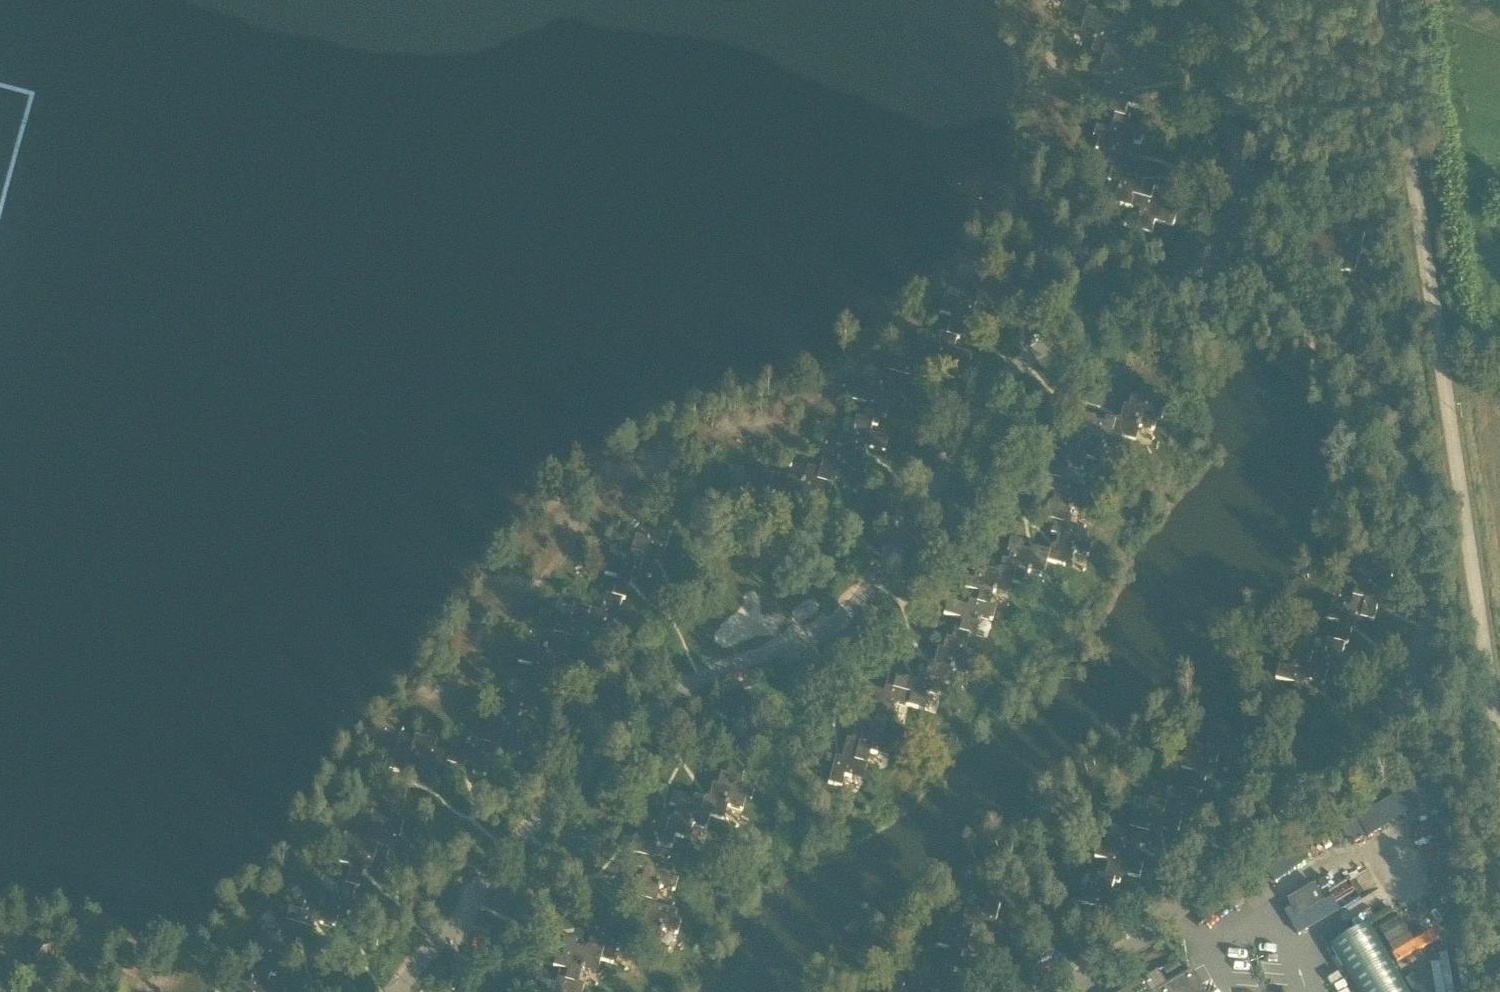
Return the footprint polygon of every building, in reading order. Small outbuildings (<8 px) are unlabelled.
[(1062,7),(1084,14),(1081,25),(1096,29),(1091,47),(1103,50),(1100,61),(1115,65),(1111,80),(1105,78),(1101,92),(1112,94),(1107,113),(1113,115),(1109,130),(1094,126),(1091,136),(1097,138),(1094,150),(1109,154),(1105,167),(1110,168),(1106,182),(1118,185),(1113,204),(1140,211),(1134,231),(1150,236),(1154,223),(1172,228),(1176,215),(1157,210),(1161,195),(1153,193),(1154,188),(1135,183),(1137,177),(1139,177),(1141,169),(1131,167),(1133,161),(1129,160),(1133,143),(1129,142),(1132,129),(1127,128),(1130,116),(1126,115),(1128,107),(1146,112),(1149,98),(1129,93),(1133,77),(1141,79),(1144,69),(1138,68),(1140,60),(1143,61),(1147,45),(1133,42),(1131,50),(1123,48),(1124,43),(1122,42),(1124,34),(1119,33),(1121,25),(1124,26),(1127,13),(1113,10),(1112,15),(1098,11),(1099,7),(1088,4),(1089,0),(1064,0),(1062,7)] [(1317,224),(1306,264),(1323,268),(1325,260),(1340,264),(1338,273),(1354,277),(1365,236),(1317,224)] [(730,485),(725,511),(741,514),(742,510),(757,513),(758,508),(768,510),(769,505),(783,507),(784,503),(804,507),(803,512),(820,516),(822,502),(820,502),(821,494),(829,495),(830,487),(833,487),(834,484),(843,486),(842,492),(856,495),(858,481),(856,480),(857,474),(864,476),(865,466),(860,465),(863,448),(883,451),(885,440),(869,437),(871,423),(878,424),(879,418),(885,419),(887,407),(894,408),(897,394),(901,394),(902,390),(910,391),(913,375),(935,379),(937,369),(945,371),(947,362),(968,367),(971,355),(952,351),(955,338),(959,339),(964,319),(977,323),(979,314),(973,312),(977,294),(964,290),(961,302),(943,297),(939,314),(950,317),(946,335),(938,333),(934,352),(906,345),(901,363),(890,360),(887,372),(881,371),(879,385),(862,381),(860,393),(854,392),(852,402),(866,404),(864,413),(863,413),(862,421),(854,419),(851,437),(838,435),(835,449),(841,450),(838,463),(822,459),(818,472),(806,469),(802,483),(787,480),(784,492),(768,489),(771,474),(761,472),(760,478),(748,476),(746,488),(730,485)] [(825,756),(823,765),(831,767),(826,786),(840,789),(843,777),(863,781),(869,754),(888,758),(892,742),(880,740),(884,722),(891,724),(896,705),(924,711),(929,691),(939,694),(942,682),(949,683),(952,671),(967,675),(970,663),(976,664),(978,654),(965,651),(969,635),(976,636),(980,618),(992,621),(995,609),(989,607),(992,593),(1008,597),(1010,585),(1023,588),(1027,572),(1043,576),(1046,562),(1069,568),(1073,553),(1082,555),(1088,533),(1066,527),(1070,510),(1085,514),(1089,500),(1082,498),(1084,489),(1063,484),(1067,468),(1082,471),(1085,459),(1099,462),(1102,447),(1117,451),(1120,439),(1134,443),(1137,428),(1153,431),(1155,420),(1161,421),(1164,411),(1150,407),(1154,390),(1139,387),(1136,396),(1130,395),(1128,406),(1122,405),(1118,422),(1104,418),(1103,424),(1095,422),(1095,418),(1082,415),(1079,429),(1086,430),(1082,445),(1078,444),(1079,441),(1069,438),(1067,444),(1060,442),(1060,439),(1047,436),(1044,449),(1051,450),(1048,464),(1043,463),(1040,477),(1050,479),(1047,491),(1054,493),(1052,501),(1047,500),(1042,519),(1053,521),(1050,534),(1057,536),(1052,553),(1034,549),(1033,552),(1021,550),(1023,542),(1009,539),(1006,553),(1008,553),(1006,561),(1001,560),(998,573),(986,571),(987,563),(974,560),(972,571),(974,572),(972,582),(966,580),(963,590),(969,592),(966,607),(946,602),(943,616),(960,620),(958,629),(953,628),(951,638),(945,637),(942,649),(936,648),(933,663),(928,662),(926,669),(918,668),(915,683),(895,678),(894,680),(886,679),(883,693),(862,689),(859,702),(877,706),(874,718),(871,718),(867,737),(852,733),(850,741),(845,740),(841,759),(825,756)] [(395,748),(388,773),(405,777),(406,772),(421,776),(423,771),(435,774),(436,769),(448,772),(449,767),(463,770),(464,767),(473,769),(471,776),(485,780),(488,767),(486,766),(489,751),(497,753),(499,745),(509,748),(507,757),(520,760),(524,746),(520,745),(522,738),(528,739),(531,728),(525,727),(529,711),(548,716),(551,704),(533,699),(536,689),(542,690),(544,680),(550,681),(553,670),(558,672),(562,655),(568,656),(571,641),(578,643),(580,637),(600,642),(600,640),(610,642),(614,626),(633,630),(636,618),(618,613),(621,601),(624,602),(629,582),(643,586),(645,578),(651,580),(655,561),(662,562),(669,534),(656,531),(653,543),(634,538),(627,566),(607,561),(603,578),(615,582),(611,598),(603,596),(599,614),(572,607),(567,626),(555,622),(552,635),(547,634),(543,649),(528,645),(525,656),(519,655),(517,665),(531,668),(527,684),(520,682),(515,700),(505,698),(502,712),(505,713),(502,726),(486,722),(483,734),(471,731),(467,746),(451,742),(448,756),(432,752),(436,737),(427,734),(425,740),(413,737),(410,752),(395,748)] [(1277,668),(1274,682),(1294,687),(1292,696),(1301,698),(1304,684),(1324,688),(1324,686),(1333,687),(1336,672),(1357,677),(1360,664),(1342,659),(1344,648),(1348,648),(1352,628),(1368,632),(1370,625),(1374,626),(1378,605),(1393,609),(1395,602),(1387,600),(1392,580),(1379,577),(1376,589),(1357,584),(1351,612),(1331,607),(1327,623),(1339,626),(1334,645),(1328,643),(1323,661),(1295,654),(1291,671),(1277,668)] [(1081,891),(1078,904),(1097,909),(1094,919),(1103,921),(1107,905),(1127,910),(1130,897),(1112,892),(1114,884),(1119,885),(1122,874),(1128,875),(1131,863),(1136,864),(1140,847),(1145,848),(1146,843),(1154,845),(1158,830),(1178,835),(1179,830),(1187,832),(1190,819),(1209,824),(1212,810),(1196,806),(1198,795),(1201,796),(1206,776),(1225,781),(1232,753),(1247,757),(1249,748),(1241,746),(1246,728),(1233,724),(1230,736),(1211,731),(1204,758),(1184,753),(1180,771),(1193,774),(1188,791),(1182,790),(1177,808),(1149,801),(1145,818),(1133,815),(1130,829),(1125,828),(1122,842),(1106,838),(1103,850),(1097,848),(1094,859),(1109,862),(1105,877),(1098,875),(1093,894),(1081,891)] [(532,991),(579,991),(580,990),(577,989),(581,972),(596,976),(599,963),(612,966),(615,952),(631,956),(635,942),(657,947),(661,932),(676,936),(680,923),(673,922),(676,913),(654,907),(658,890),(673,894),(676,880),(671,879),(673,871),(652,866),(656,847),(672,851),(675,839),(688,842),(691,827),(705,831),(708,819),(723,822),(726,808),(746,813),(747,807),(742,806),(744,800),(750,801),(753,791),(739,788),(743,772),(727,768),(725,776),(719,775),(716,787),(710,786),(706,802),(692,799),(691,805),(683,803),(684,799),(670,795),(667,809),(675,811),(672,822),(657,819),(656,824),(648,822),(649,819),(636,816),(633,829),(640,831),(636,845),(632,843),(628,857),(638,860),(635,872),(642,874),(639,888),(634,886),(631,899),(641,901),(638,915),(645,916),(640,933),(629,931),(627,936),(609,931),(611,923),(597,920),(594,934),(596,934),(595,941),(591,940),(587,954),(574,950),(576,943),(564,940),(561,954),(562,954),(560,962),(554,960),(552,971),(559,972),(555,987),(535,982),(532,991)] [(1341,825),(1332,831),(1345,852),(1367,838),(1369,842),(1438,799),(1426,779),(1374,811),(1369,803),(1351,812),(1338,820),(1341,825)] [(283,991),(267,988),(269,978),(274,979),(276,968),(283,969),(286,958),(292,959),(296,942),(309,945),(313,925),(331,929),(331,933),(340,935),(345,911),(358,914),(357,921),(365,922),(368,906),(351,902),(354,890),(357,891),(362,870),(369,872),(370,867),(379,869),(379,868),(384,869),(387,852),(398,855),(405,823),(389,820),(387,832),(367,827),(362,854),(341,850),(338,866),(349,869),(345,887),(337,885),(333,903),(304,897),(301,915),(288,912),(285,923),(280,922),(277,936),(261,933),(257,954),(264,956),(261,972),(252,970),(248,988),(236,985),(234,991),(282,991),(283,991)] [(1314,889),(1287,904),(1297,921),(1324,905),(1314,889)] [(1451,929),(1462,991),(1471,991),(1460,927),(1451,929)] [(1430,968),(1434,991),(1454,991),(1448,957),(1439,959),(1441,967),(1430,968)] [(1192,972),(1167,987),(1159,973),(1126,991),(1203,991),(1192,972)]
